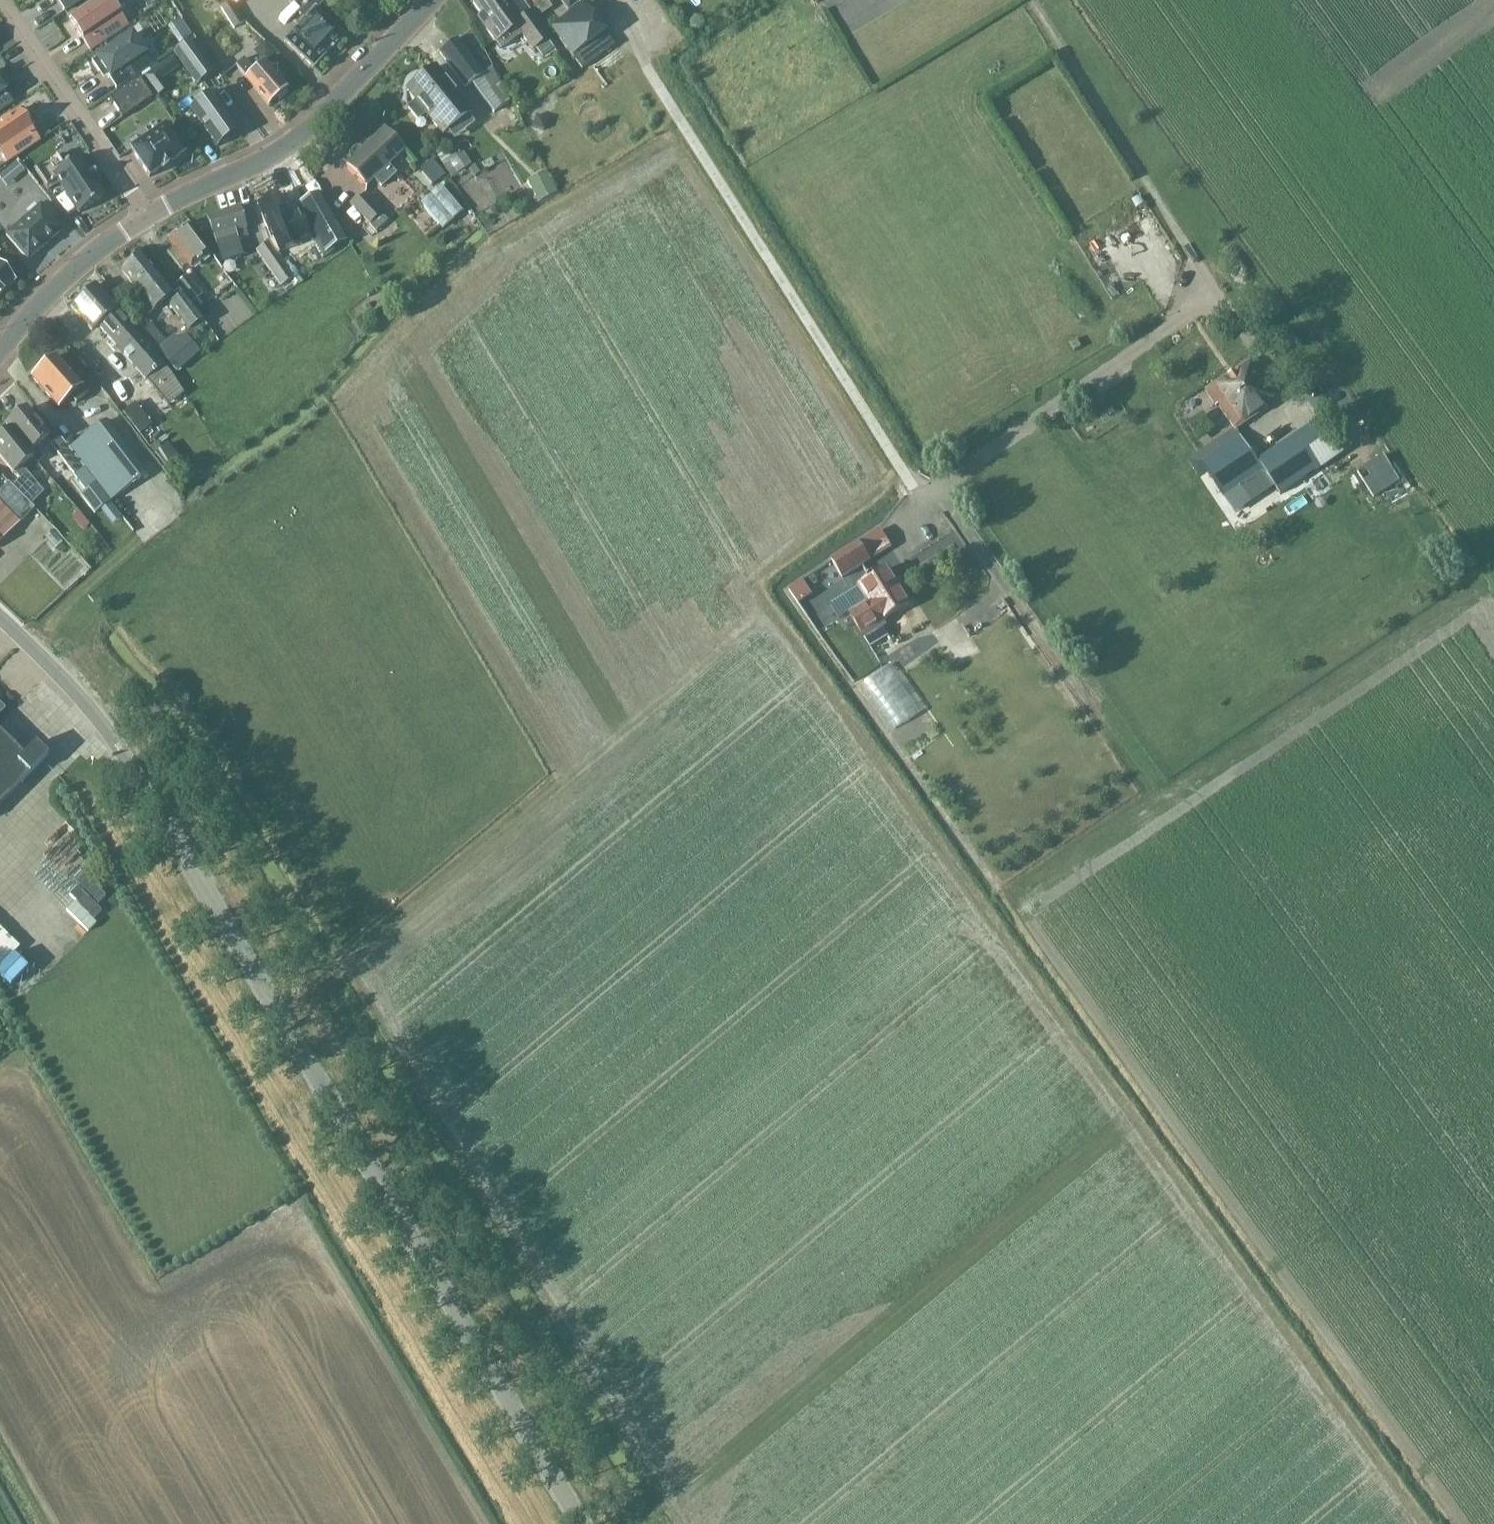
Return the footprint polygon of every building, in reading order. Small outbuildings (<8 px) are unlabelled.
[(81,0),(56,0),(64,11),(81,0)] [(69,20),(90,50),(126,26),(109,0),(99,0),(69,20)] [(296,15),(301,20),(282,41),(313,70),(345,35),(317,9),(324,2),(322,0),(297,0),(304,7),(296,15)] [(471,3),(480,16),(479,17),(486,28),(501,48),(520,35),(531,50),(548,38),(531,14),(522,20),(507,0),(475,0),(471,3)] [(541,15),(544,13),(547,17),(553,12),(544,0),(530,0),(541,15)] [(582,0),(559,0),(567,11),(582,0)] [(220,7),(234,29),(244,22),(232,1),(220,7)] [(581,70),(613,47),(583,5),(550,28),(581,70)] [(185,27),(173,36),(179,43),(191,35),(185,27)] [(103,69),(116,89),(152,65),(132,34),(95,59),(96,59),(92,62),(99,72),(103,69)] [(439,52),(465,87),(472,83),(493,112),(509,100),(492,67),(483,73),(457,38),(439,52)] [(197,85),(213,74),(190,41),(173,53),(197,85)] [(265,63),(255,71),(245,59),(237,66),(270,106),(288,90),(265,63)] [(435,68),(406,91),(415,101),(408,107),(419,120),(426,115),(428,118),(443,135),(462,119),(471,113),(453,91),(435,68)] [(138,77),(108,97),(122,117),(152,97),(138,77)] [(12,102),(0,84),(0,110),(12,102)] [(239,131),(211,92),(189,108),(217,147),(239,131)] [(38,141),(25,121),(29,118),(22,108),(18,111),(0,122),(0,152),(7,162),(38,141)] [(536,116),(532,127),(543,130),(546,119),(536,116)] [(132,149),(131,150),(132,152),(132,151),(148,175),(149,177),(151,176),(150,176),(160,169),(161,171),(163,170),(171,165),(173,164),(171,162),(181,155),(181,156),(183,155),(182,153),(181,153),(165,129),(166,129),(165,127),(163,128),(163,129),(133,149),(132,149)] [(346,165),(366,186),(372,180),(380,189),(395,175),(387,167),(404,151),(384,130),(362,150),(361,148),(357,148),(350,154),(350,158),(352,159),(346,165)] [(451,179),(471,166),(463,153),(457,156),(456,153),(449,157),(447,154),(447,155),(438,140),(430,144),(451,179)] [(87,170),(79,158),(64,168),(56,156),(35,170),(49,190),(59,183),(80,213),(105,196),(96,184),(99,181),(91,168),(87,170)] [(411,171),(429,187),(442,172),(424,156),(411,171)] [(16,161),(7,169),(14,177),(23,170),(16,161)] [(438,230),(458,211),(436,186),(415,204),(438,230)] [(318,194),(297,206),(317,241),(314,243),(323,258),(333,252),(331,249),(345,241),(318,194)] [(364,194),(353,205),(376,231),(388,220),(364,194)] [(280,195),(257,205),(271,239),(272,239),(278,253),(300,244),(298,240),(308,236),(299,213),(289,217),(280,195)] [(40,205),(6,235),(28,260),(62,230),(40,205)] [(238,239),(248,236),(239,207),(207,217),(220,257),(242,251),(238,239)] [(190,269),(210,254),(188,225),(168,239),(174,247),(167,253),(181,271),(188,266),(190,269)] [(282,287),(295,278),(270,242),(257,251),(282,287)] [(170,294),(167,291),(141,257),(123,271),(143,296),(153,310),(166,300),(188,330),(202,320),(195,310),(179,288),(170,294)] [(0,265),(0,296),(15,280),(0,265)] [(187,275),(176,283),(179,288),(191,305),(195,310),(195,311),(207,302),(203,296),(202,295),(187,275)] [(85,295),(72,307),(92,330),(98,325),(146,380),(156,391),(167,404),(181,391),(170,378),(174,374),(164,364),(96,286),(94,288),(92,286),(84,293),(85,295)] [(151,325),(142,333),(158,350),(157,352),(176,373),(198,353),(184,337),(178,343),(173,337),(167,342),(151,325)] [(88,394),(77,381),(56,357),(31,378),(58,408),(69,397),(76,405),(88,394)] [(1278,401),(1264,381),(1250,360),(1208,388),(1236,429),(1278,401)] [(5,425),(9,430),(32,459),(36,464),(44,458),(36,448),(48,438),(24,409),(5,425)] [(1240,436),(1201,463),(1223,496),(1263,470),(1280,494),(1320,467),(1343,454),(1319,419),(1257,461),(1240,436)] [(110,502),(147,473),(106,420),(69,448),(66,444),(65,446),(110,502)] [(32,459),(9,430),(0,437),(0,460),(12,474),(13,473),(19,478),(11,485),(30,505),(31,504),(39,497),(43,492),(30,477),(22,467),(32,459)] [(110,502),(65,446),(59,438),(49,445),(74,477),(85,491),(79,495),(94,514),(110,502)] [(167,444),(155,453),(169,473),(182,463),(167,444)] [(1370,500),(1396,481),(1378,458),(1353,477),(1370,500)] [(0,490),(0,542),(19,524),(34,508),(31,504),(30,505),(11,485),(8,482),(0,490)] [(78,513),(73,517),(83,529),(88,525),(78,513)] [(859,543),(831,561),(843,579),(871,561),(859,543)] [(849,613),(864,636),(882,625),(883,626),(886,624),(883,619),(912,602),(904,588),(900,589),(888,569),(830,604),(839,619),(849,613)] [(802,581),(789,590),(798,604),(812,595),(802,581)] [(47,755),(35,743),(23,754),(0,731),(0,802),(47,755)] [(80,931),(91,923),(74,899),(63,907),(80,931)] [(19,948),(0,929),(0,967),(19,948)]
